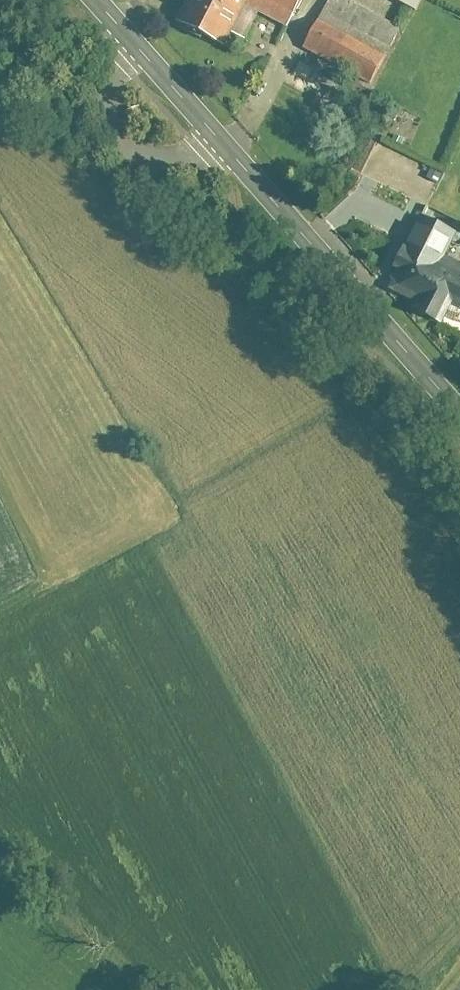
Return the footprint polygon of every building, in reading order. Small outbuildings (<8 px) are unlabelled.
[(185,19),(232,45),(257,0),(196,0),(185,19)] [(299,22),(311,0),(260,0),(299,22)] [(408,31),(356,0),(337,0),(308,48),(374,87),(408,31)] [(420,9),(425,0),(404,0),(420,9)] [(382,289),(447,326),(459,303),(459,260),(452,255),(459,241),(459,230),(427,211),(382,289)]
